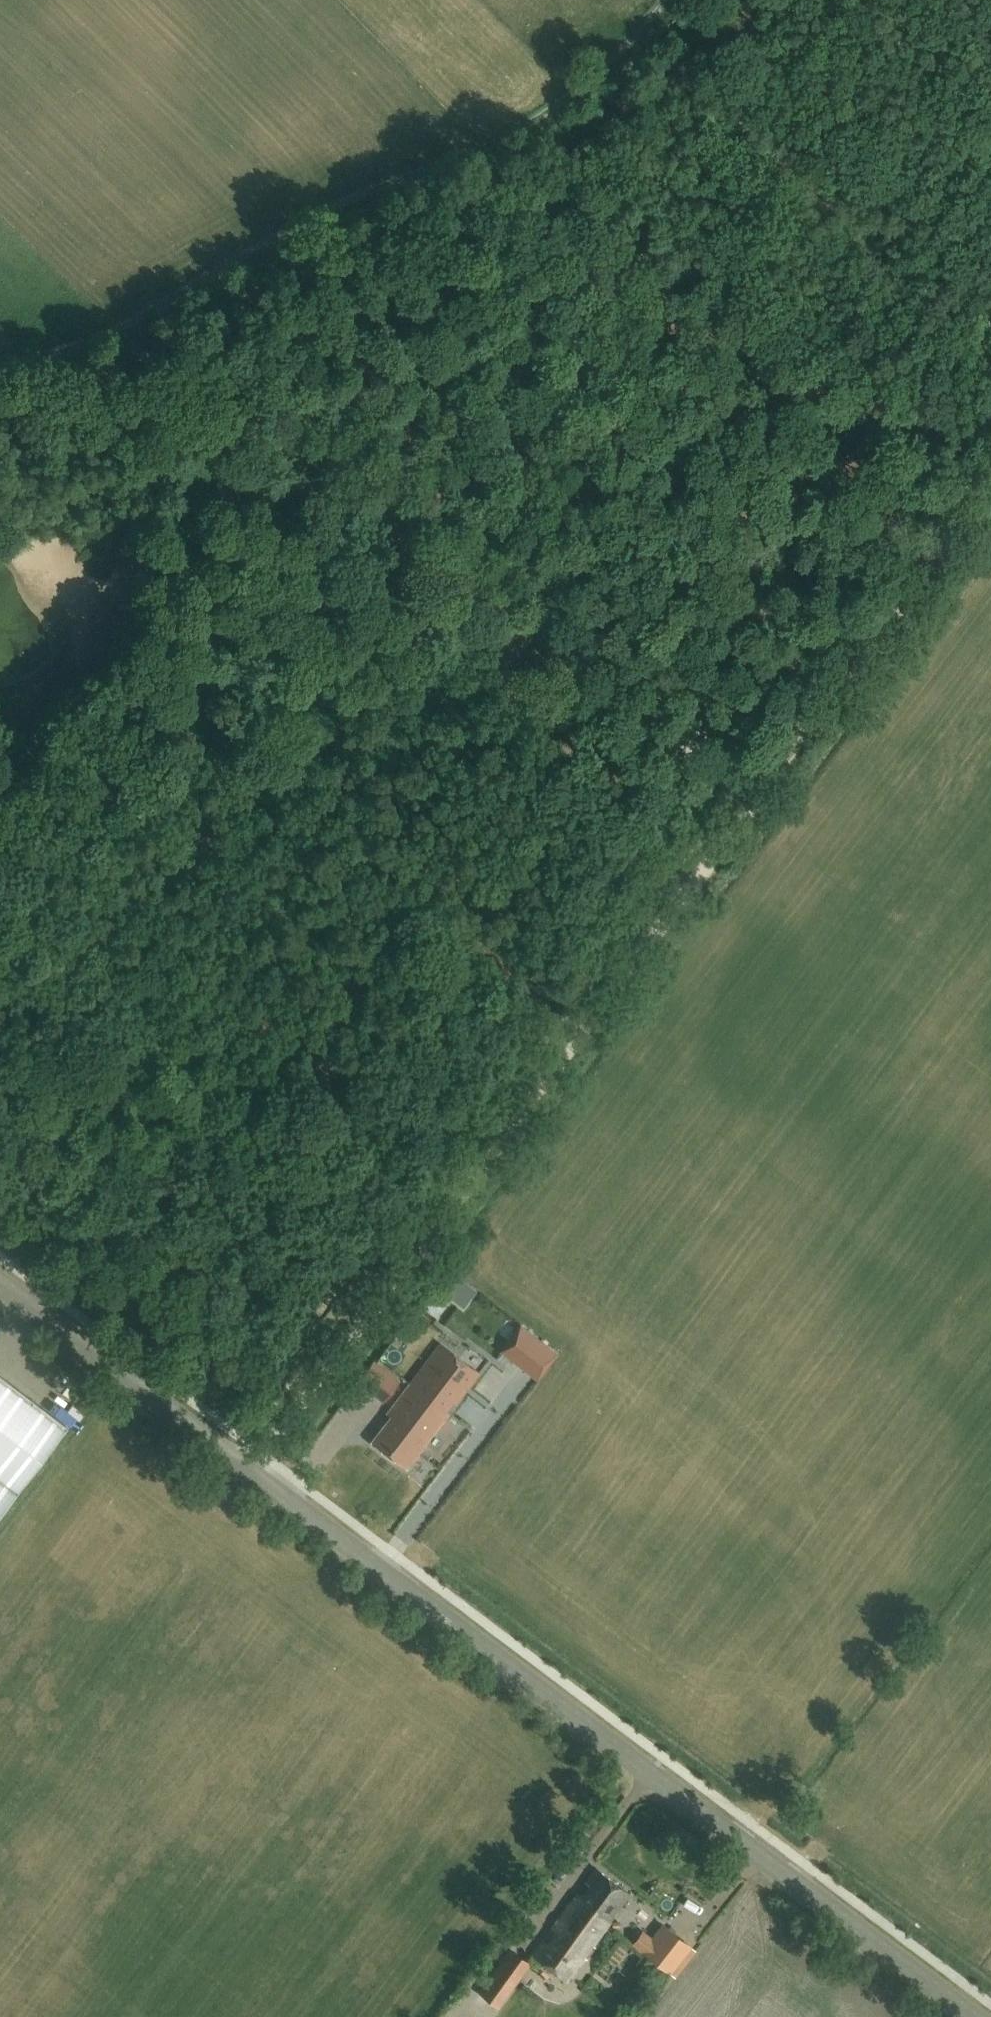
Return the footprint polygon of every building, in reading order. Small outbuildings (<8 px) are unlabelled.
[(422,1314),(432,1322),(447,1305),(438,1297),(422,1314)] [(529,1365),(545,1344),(524,1328),(508,1349),(529,1365)] [(439,1343),(408,1383),(443,1410),(452,1399),(455,1401),(464,1389),(462,1388),(465,1384),(467,1385),(477,1371),(439,1343)] [(399,1382),(373,1363),(358,1383),(383,1403),(399,1382)] [(66,1425),(0,1375),(0,1511),(66,1425)] [(405,1468),(447,1413),(443,1410),(408,1383),(386,1412),(390,1415),(370,1442),(405,1468)] [(544,1939),(532,1955),(567,1980),(583,1956),(586,1958),(595,1946),(592,1944),(629,1893),(595,1868),(585,1881),(588,1884),(580,1894),(577,1893),(550,1930),(552,1932),(546,1940),(544,1939)] [(690,1945),(663,1924),(643,1951),(670,1972),(690,1945)] [(497,2005),(528,1962),(511,1950),(480,1992),(497,2005)]
